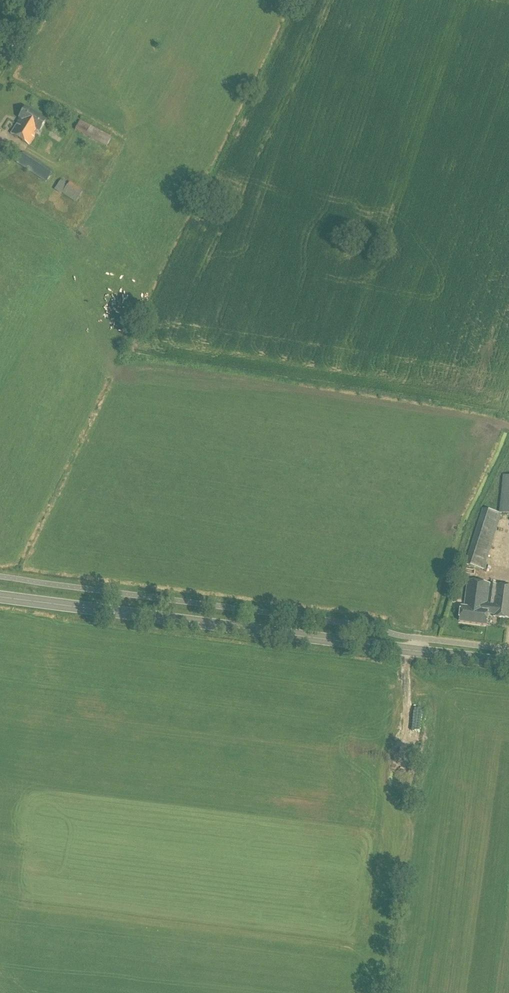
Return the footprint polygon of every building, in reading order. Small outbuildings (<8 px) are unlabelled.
[(11,134),(28,145),(35,134),(39,136),(41,132),(40,131),(46,120),(25,107),(18,118),(20,119),(11,134)] [(74,130),(106,147),(111,137),(79,121),(74,130)] [(50,135),(59,142),(67,132),(58,126),(50,135)] [(49,152),(55,141),(50,138),(43,149),(49,152)] [(16,163),(46,182),(52,172),(23,153),(16,163)] [(54,189),(75,203),(82,191),(69,183),(67,185),(60,181),(54,189)] [(508,514),(508,477),(504,476),(500,513),(508,514)] [(465,565),(484,570),(502,516),(483,510),(465,565)] [(487,626),(489,614),(494,614),(494,617),(508,619),(508,586),(468,581),(465,607),(462,607),(460,622),(487,626)]
